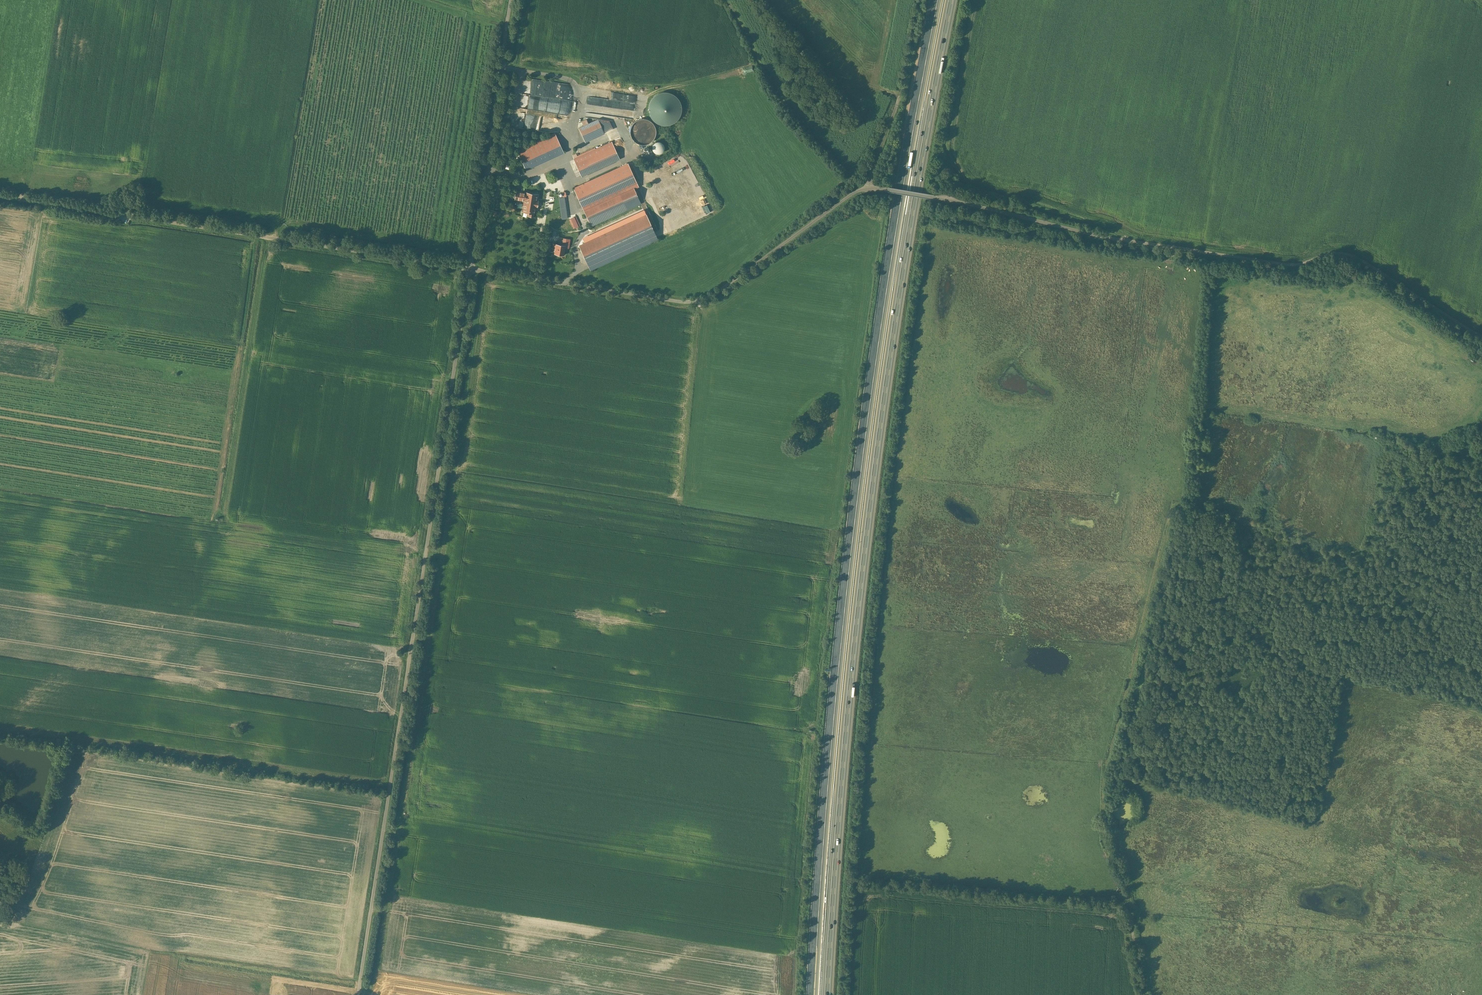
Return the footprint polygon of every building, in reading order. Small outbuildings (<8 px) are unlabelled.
[(655,95),(652,98),(649,103),(648,108),(649,113),(651,118),(655,122),(659,124),(664,125),(670,124),(675,121),(679,117),(681,112),(681,106),(679,101),(676,96),(671,93),(665,92),(660,93),(655,95)] [(549,112),(551,97),(522,93),(520,111),(524,112),(523,123),(524,124),(524,127),(530,128),(531,121),(561,125),(562,118),(552,116),(553,112),(549,112)] [(615,104),(614,116),(632,117),(633,106),(615,104)] [(631,125),(630,130),(630,134),(632,138),(635,142),(639,144),(644,144),(648,143),(651,141),(654,138),(656,134),(656,130),(655,126),(653,123),(649,120),(646,118),(641,118),(637,119),(634,122),(631,125)] [(597,119),(579,127),(585,142),(604,133),(597,119)] [(555,134),(518,150),(526,168),(563,153),(555,134)] [(655,143),(653,144),(652,146),(652,148),(653,150),(654,152),(656,153),(658,153),(660,153),(661,152),(663,151),(664,150),(664,148),(664,146),(663,144),(662,143),(660,142),(659,141),(656,142),(655,143)] [(612,143),(574,159),(581,175),(619,159),(612,143)] [(629,164),(574,189),(584,210),(633,188),(639,185),(629,164)] [(584,210),(591,225),(640,203),(633,188),(584,210)] [(537,194),(516,191),(515,199),(525,201),(523,211),(529,212),(528,215),(534,216),(535,207),(536,207),(538,200),(537,200),(537,194)] [(646,214),(579,245),(590,269),(657,238),(646,214)] [(555,254),(564,256),(565,245),(553,244),(552,249),(556,249),(555,254)] [(814,431),(811,439),(817,441),(820,433),(814,431)]
